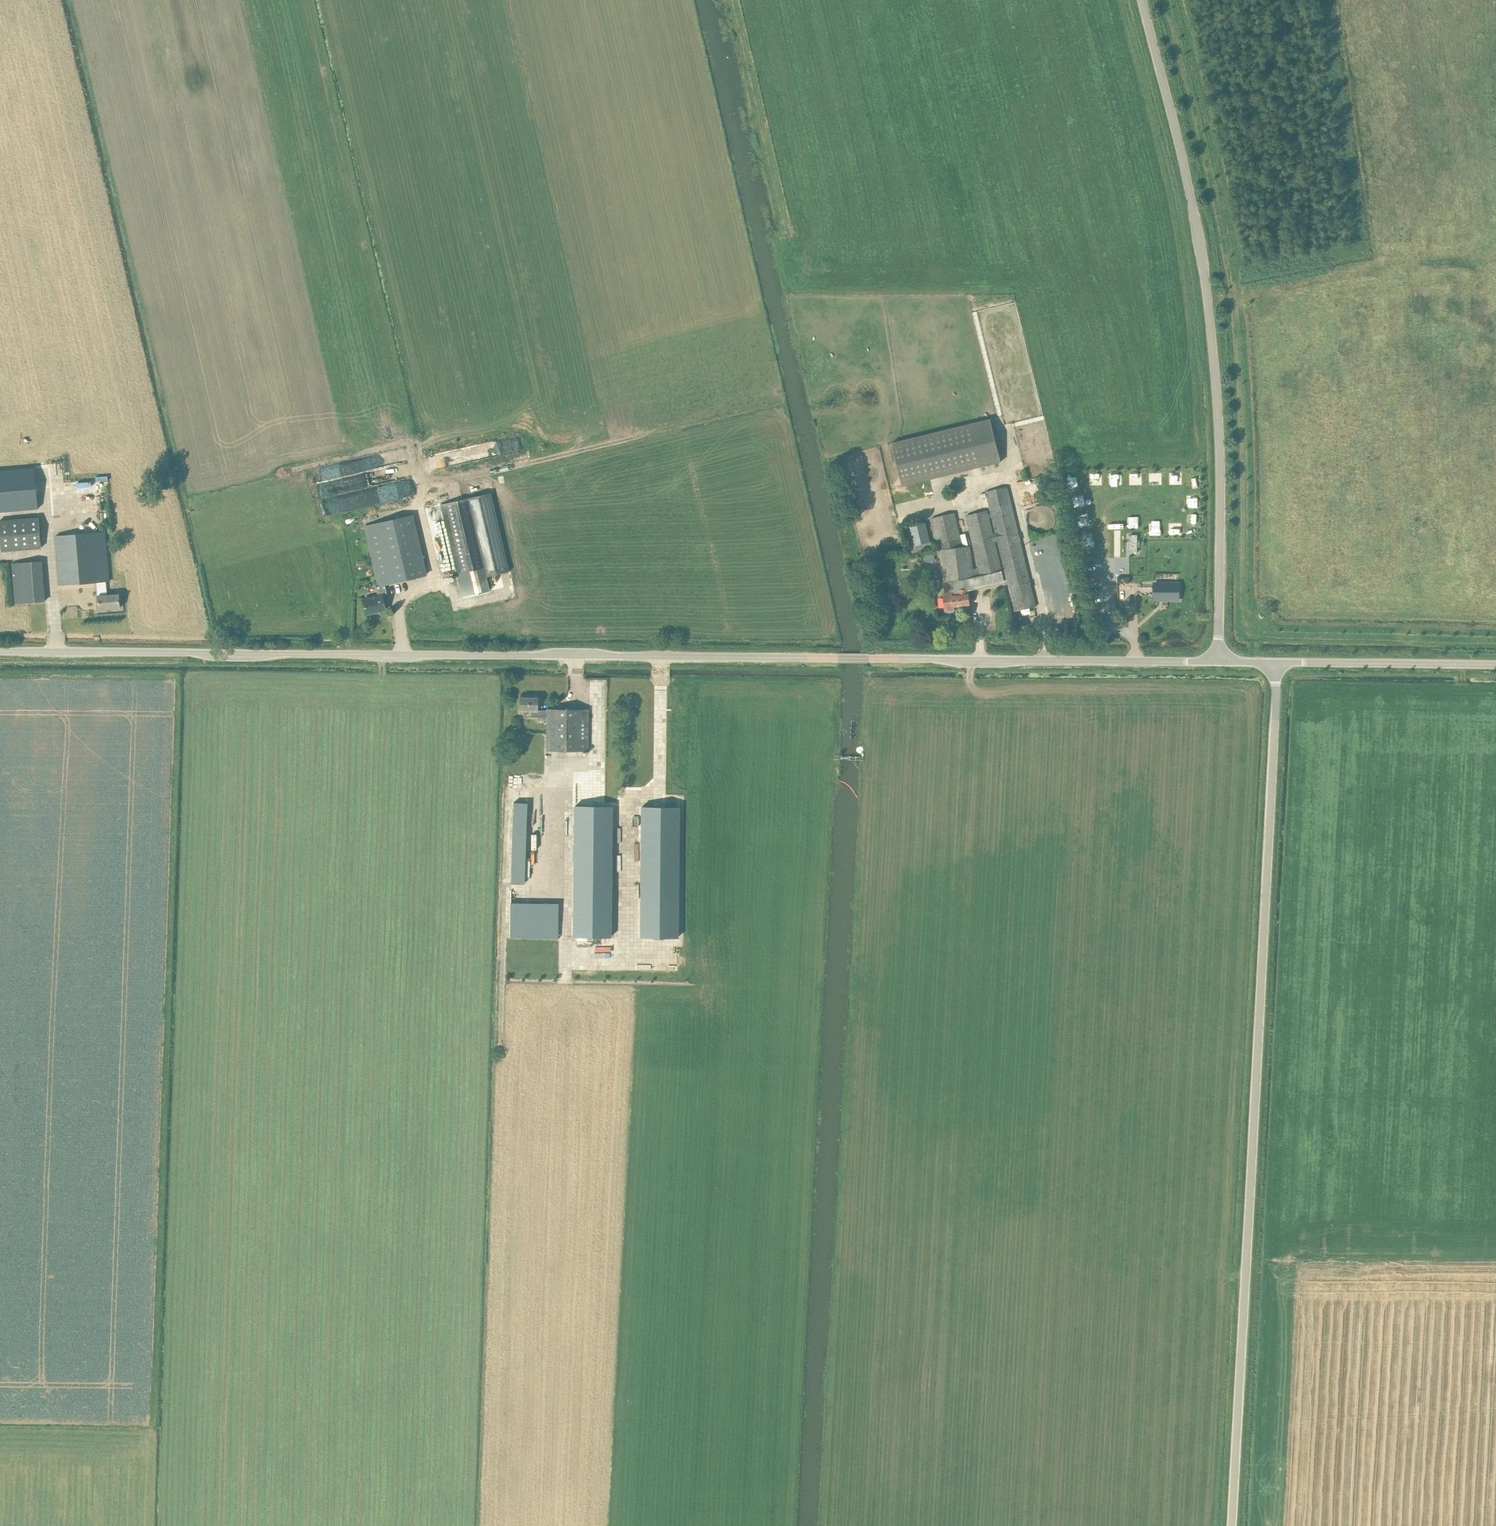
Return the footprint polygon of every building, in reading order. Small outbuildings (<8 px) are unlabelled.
[(990,419),(892,443),(903,486),(1001,462),(990,419)] [(357,459),(325,466),(328,478),(360,471),(357,459)] [(0,463),(0,507),(36,504),(33,461),(0,463)] [(316,484),(319,498),(387,484),(384,470),(316,484)] [(998,541),(1012,601),(1015,611),(1036,606),(1008,487),(986,492),(996,533),(998,541)] [(473,497),(426,509),(444,574),(445,580),(457,577),(462,597),(489,591),(486,577),(491,575),(509,571),(490,492),(473,497)] [(954,513),(931,519),(938,544),(940,549),(938,549),(942,581),(943,580),(964,578),(972,577),(980,575),(999,570),(1002,570),(995,542),(993,532),(989,518),(989,514),(988,510),(985,511),(965,516),(978,568),(971,569),(968,545),(963,545),(961,538),(954,513)] [(426,574),(424,565),(413,516),(364,527),(377,586),(374,586),(377,597),(363,601),(366,614),(385,610),(382,598),(387,597),(384,584),(426,574)] [(1185,517),(1182,526),(1191,530),(1194,521),(1185,517)] [(0,521),(0,553),(5,552),(41,549),(38,518),(2,521),(0,521)] [(119,608),(119,598),(118,595),(107,596),(106,581),(109,581),(105,533),(55,537),(59,585),(97,582),(98,596),(97,596),(98,610),(119,608)] [(1138,535),(1130,535),(1130,552),(1138,552),(1138,535)] [(44,601),(44,591),(41,561),(12,563),(15,603),(44,601)] [(1154,583),(1154,599),(1161,599),(1161,597),(1166,597),(1166,600),(1179,600),(1179,583),(1154,583)] [(945,593),(943,593),(944,602),(945,612),(955,610),(954,606),(970,604),(969,595),(968,591),(968,588),(966,589),(958,590),(958,595),(954,595),(954,592),(945,593)] [(587,751),(588,720),(588,710),(547,709),(547,710),(537,710),(537,698),(529,697),(529,695),(520,695),(519,710),(531,710),(531,717),(547,717),(546,750),(587,751)] [(614,805),(614,773),(575,773),(574,805),(614,805)] [(527,803),(513,803),(511,883),(524,884),(527,803)] [(574,805),(573,937),(611,937),(612,806),(574,805)] [(636,808),(635,936),(677,936),(677,808),(636,808)] [(562,938),(562,903),(514,902),(514,937),(562,938)]
